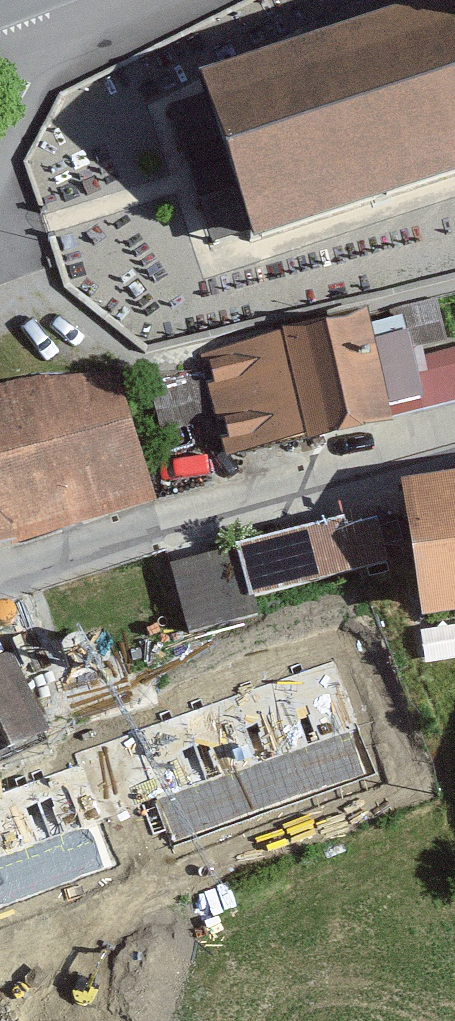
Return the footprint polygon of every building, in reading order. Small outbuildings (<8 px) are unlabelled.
[(197,81),(223,162),(252,243),(454,176),(454,0),(448,0),(197,81)] [(371,319),(205,354),(226,454),(392,420),(385,404),(373,344),(371,319)] [(373,344),(385,404),(454,390),(454,346),(452,329),(373,344)] [(0,388),(0,550),(165,510),(128,357),(0,388)] [(404,478),(425,625),(454,621),(454,471),(404,478)] [(356,519),(180,565),(196,623),(371,576),(356,519)] [(0,632),(0,759),(55,732),(4,630),(0,632)] [(88,715),(164,695),(151,648),(76,667),(88,715)] [(376,773),(334,660),(130,735),(172,848),(376,773)] [(0,793),(0,909),(113,867),(75,765),(0,793)]
